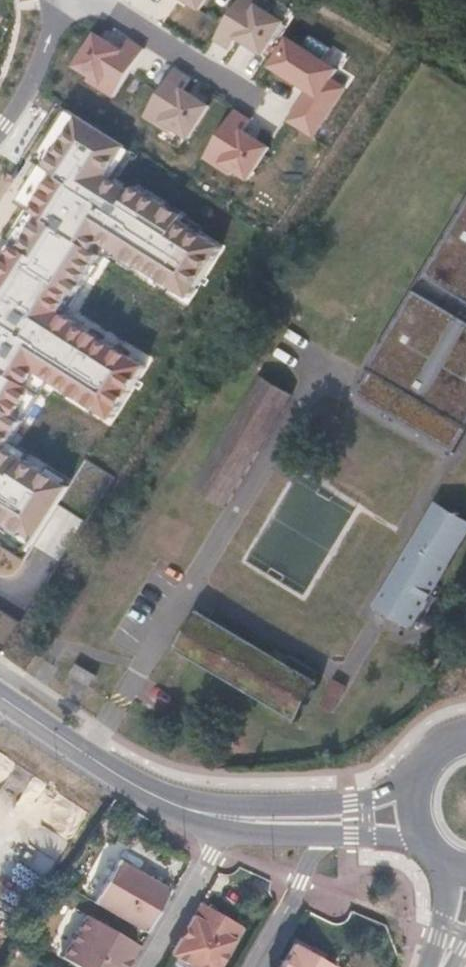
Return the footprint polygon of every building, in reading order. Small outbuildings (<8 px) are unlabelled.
[(201,11),(208,0),(184,0),(201,11)] [(216,39),(232,48),(238,38),(265,55),(285,23),(271,14),(274,9),(260,0),(239,0),(216,39)] [(113,101),(147,50),(131,40),(123,52),(97,36),(76,67),(90,76),(85,82),(113,101)] [(289,122),(316,138),(346,87),(332,78),(337,69),(323,61),(330,49),(311,37),(305,48),(289,38),(271,67),(309,90),(289,122)] [(191,140),(212,107),(186,90),(193,79),(176,68),(145,118),(173,136),(176,131),(191,140)] [(249,225),(55,108),(12,176),(42,193),(0,260),(0,572),(19,584),(249,225)] [(251,121),(235,110),(204,158),(232,176),(236,170),(251,179),(271,149),(244,131),(251,121)] [(450,447),(465,420),(465,196),(353,390),(450,447)] [(259,446),(292,390),(260,372),(227,428),(259,446)] [(227,428),(194,483),(226,502),(259,446),(227,428)] [(374,600),(411,622),(465,528),(465,513),(435,495),(374,600)] [(298,714),(321,675),(316,672),(321,665),(292,648),(288,656),(201,605),(178,643),(298,714)] [(80,659),(73,669),(94,681),(100,671),(80,659)] [(91,895),(116,851),(105,845),(80,888),(91,895)] [(171,890),(119,860),(95,901),(147,931),(171,890)] [(201,904),(172,955),(192,966),(224,966),(245,930),(201,904)] [(89,912),(63,956),(82,966),(126,966),(140,943),(89,912)] [(295,942),(281,966),(337,966),(324,959),(311,952),(295,942)] [(329,951),(316,943),(311,952),(324,959),(329,951)]
